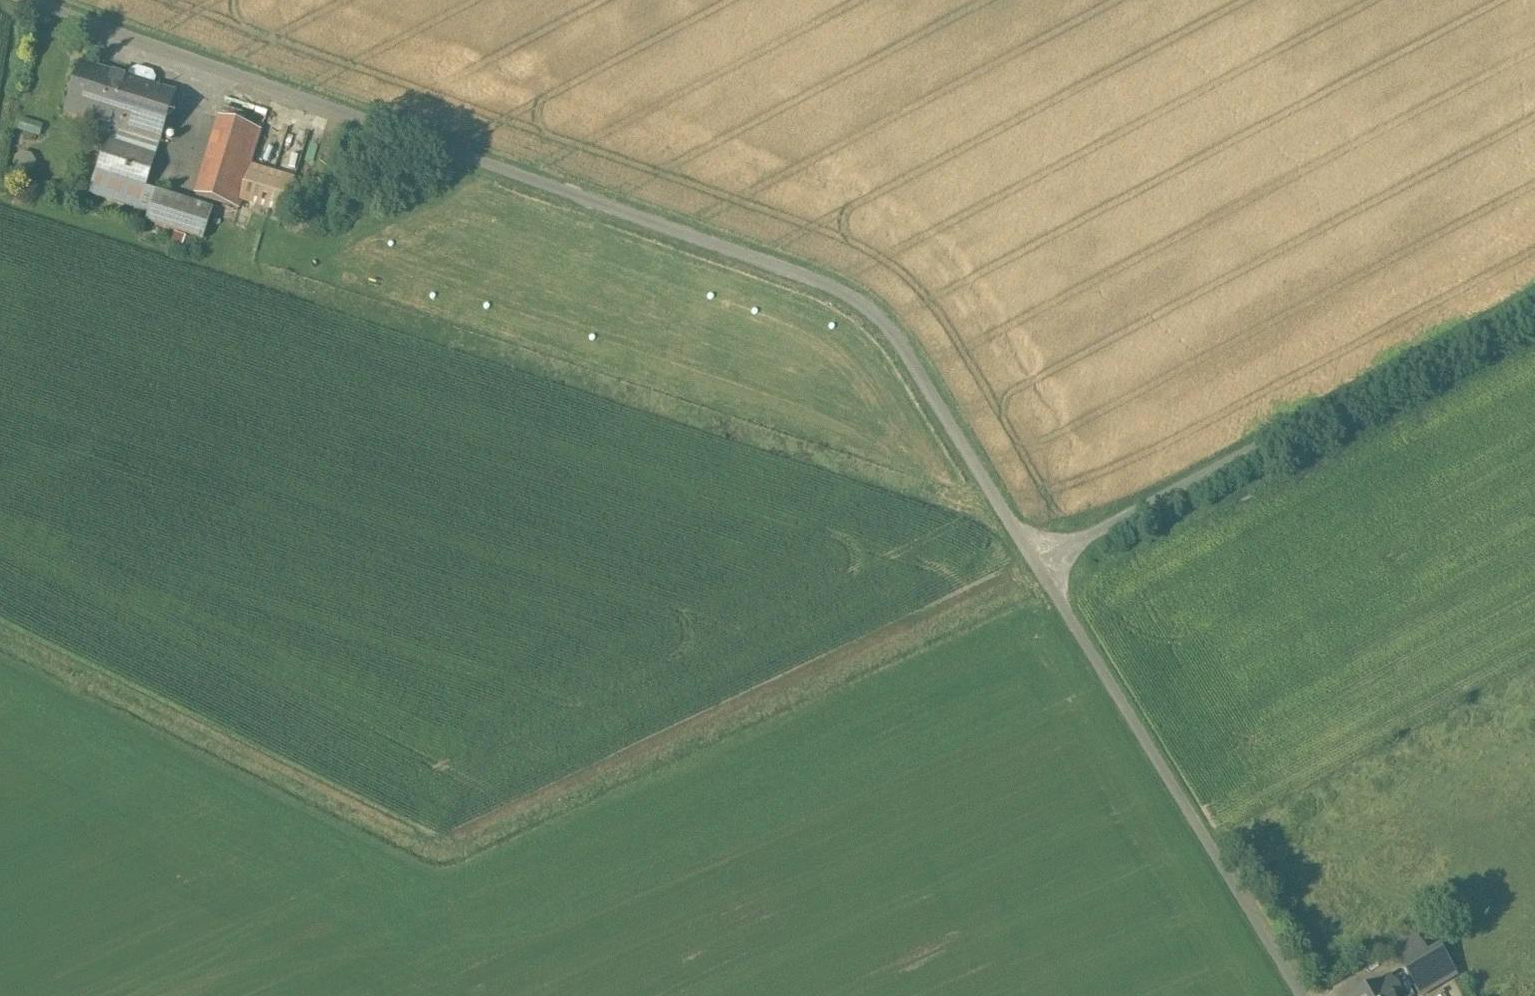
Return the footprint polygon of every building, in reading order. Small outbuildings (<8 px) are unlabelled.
[(175,94),(82,65),(82,64),(81,64),(66,113),(67,114),(67,113),(110,127),(120,130),(160,142),(175,94)] [(262,130),(219,117),(195,195),(237,208),(240,201),(251,165),(262,130)] [(155,158),(115,146),(120,130),(110,127),(95,172),(146,188),(155,158)] [(19,163),(35,170),(40,159),(24,152),(19,163)] [(294,178),(251,165),(240,201),(266,209),(283,214),(294,178)] [(146,188),(95,172),(88,194),(139,209),(146,188)] [(212,209),(155,191),(145,222),(203,240),(212,209)] [(1439,948),(1404,969),(1420,995),(1454,975),(1439,948)] [(1380,984),(1386,995),(1397,995),(1387,980),(1380,984)] [(1379,984),(1359,995),(1386,995),(1380,984),(1379,984)]
